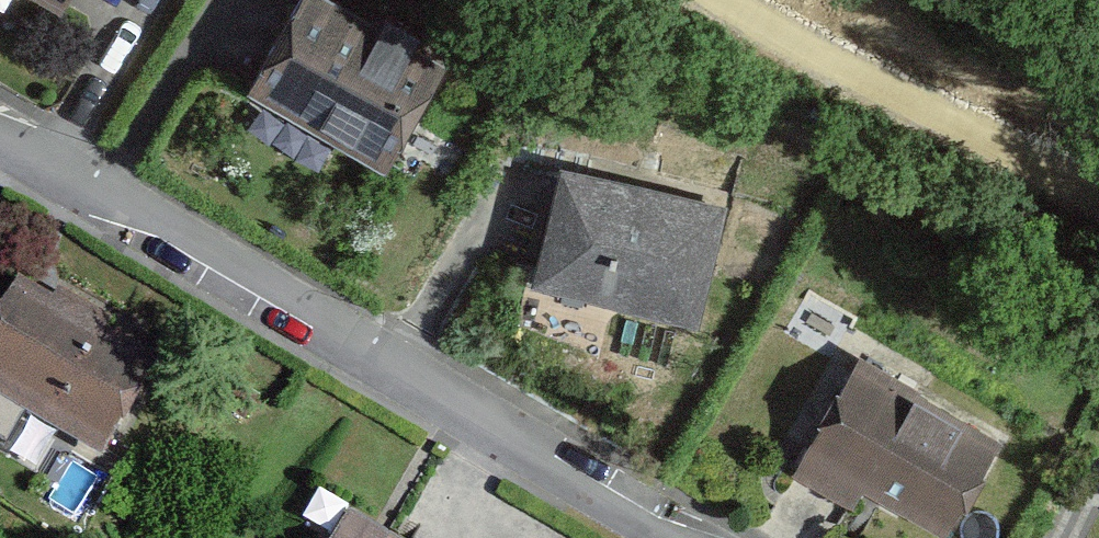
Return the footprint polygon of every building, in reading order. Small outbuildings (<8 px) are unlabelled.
[(77,19),(88,0),(45,0),(77,19)] [(239,107),(382,193),(434,107),(368,66),(396,20),(362,0),(304,0),(239,107)] [(553,160),(522,301),(697,339),(728,198),(553,160)] [(0,328),(0,455),(88,503),(150,392),(118,374),(133,347),(62,307),(44,339),(5,318),(0,328)] [(880,339),(801,469),(847,496),(916,537),(950,537),(1020,424),(880,339)] [(340,537),(413,537),(359,506),(340,537)]
